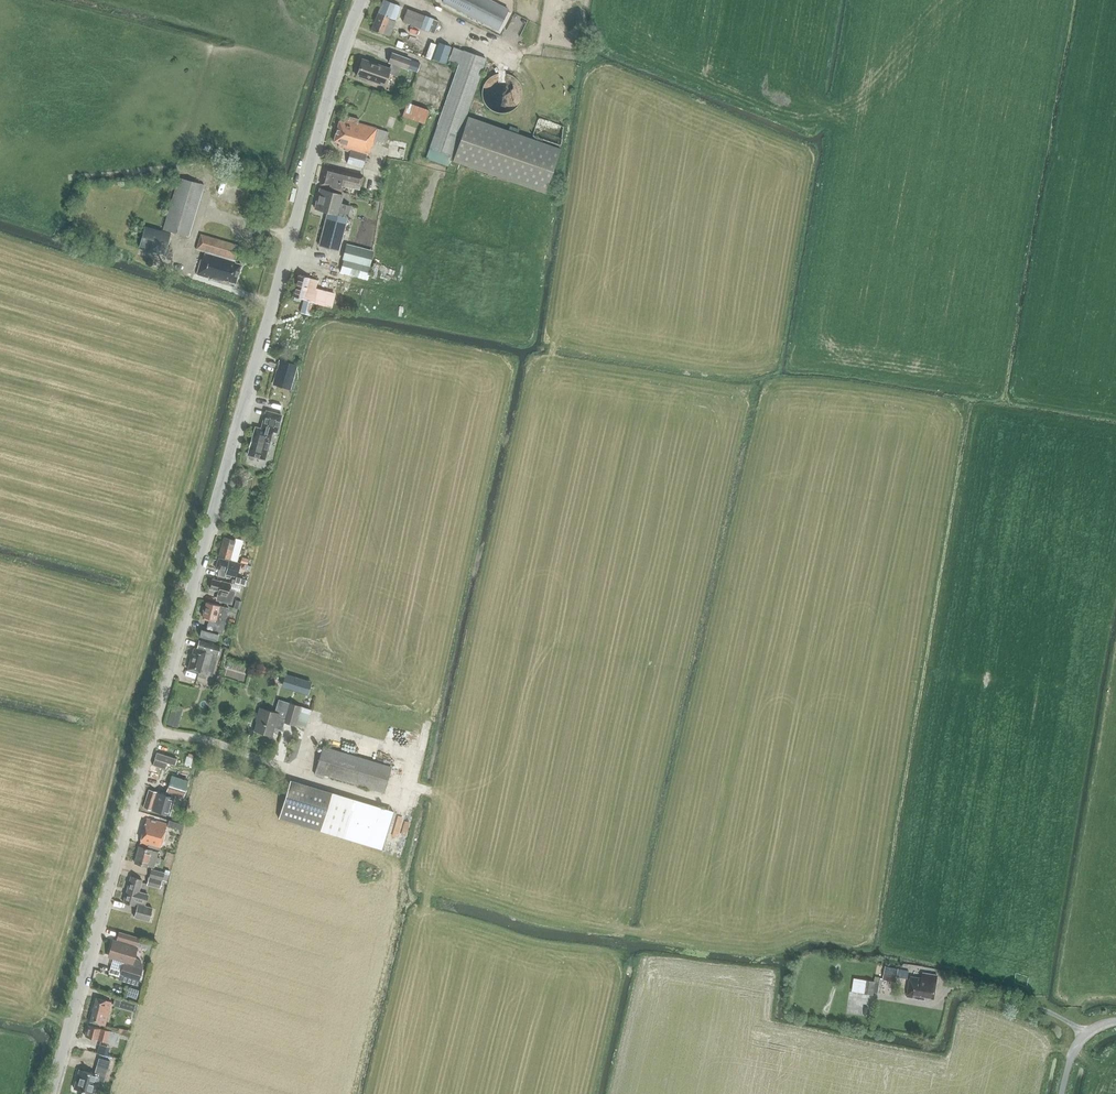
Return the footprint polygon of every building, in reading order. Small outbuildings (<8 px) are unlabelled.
[(400,7),(384,0),(383,0),(371,29),(383,34),(389,36),(400,7)] [(491,0),(442,0),(441,1),(498,30),(509,9),(491,0)] [(425,16),(407,9),(402,21),(434,33),(439,21),(433,19),(433,18),(425,15),(425,16)] [(439,42),(433,58),(444,62),(450,46),(439,42)] [(452,155),(459,136),(486,58),(453,47),(449,60),(459,63),(429,147),(430,147),(425,159),(448,166),(452,155)] [(420,63),(410,59),(392,53),(389,63),(391,63),(389,69),(362,59),(356,76),(384,86),(388,73),(397,76),(400,67),(406,69),(407,68),(417,72),(420,63)] [(499,73),(497,73),(495,74),(493,75),(490,76),(489,77),(488,77),(487,78),(486,80),(484,82),(484,83),(483,84),(482,86),(482,88),(481,90),(481,91),(481,93),(481,95),(481,97),(482,98),(482,99),(483,102),(484,103),(484,104),(486,106),(486,107),(487,108),(488,109),(489,109),(491,110),(493,112),(496,113),(498,113),(499,113),(500,113),(502,113),(504,113),(507,113),(508,112),(510,112),(512,110),(514,109),(516,108),(517,106),(518,105),(519,103),(520,102),(520,101),(521,100),(521,99),(521,97),(522,96),(522,95),(522,93),(522,92),(522,90),(521,89),(521,87),(520,86),(520,84),(519,83),(519,82),(518,81),(517,80),(515,78),(513,76),(511,75),(509,74),(508,74),(505,73),(503,73),(501,73),(499,73)] [(424,123),(428,110),(407,102),(402,116),(424,123)] [(388,132),(357,123),(359,119),(346,116),(344,123),(339,121),(333,141),(338,143),(338,146),(350,150),(347,163),(362,167),(366,154),(368,155),(370,146),(372,147),(373,142),(385,145),(388,132)] [(560,148),(468,116),(452,160),(544,193),(560,148)] [(362,176),(326,168),(326,167),(325,167),(321,184),(327,186),(326,188),(341,192),(343,185),(359,189),(362,176)] [(188,236),(204,185),(178,178),(163,229),(188,236)] [(339,251),(347,216),(342,215),(344,208),(335,205),(338,194),(320,190),(315,208),(327,212),(319,245),(339,251)] [(165,253),(170,233),(144,226),(138,246),(165,253)] [(235,283),(241,265),(234,263),(239,246),(200,234),(196,250),(204,252),(202,260),(201,259),(196,275),(223,282),(223,280),(235,283)] [(373,250),(345,243),(341,259),(343,259),(339,273),(367,280),(369,274),(368,274),(370,265),(369,265),(373,250)] [(310,315),(313,303),(326,307),(327,304),(333,306),(335,295),(315,289),(317,280),(298,275),(292,297),(294,297),(293,300),(300,301),(301,299),(304,300),(300,313),(310,315)] [(363,305),(376,306),(377,298),(369,297),(369,301),(363,300),(363,305)] [(296,365),(280,360),(279,362),(280,363),(278,370),(277,370),(273,384),(289,389),(296,365)] [(276,434),(281,415),(266,411),(262,424),(267,425),(265,430),(255,427),(253,436),(252,435),(249,446),(250,446),(247,455),(265,460),(272,432),(276,434)] [(236,561),(241,542),(224,538),(219,557),(236,561)] [(247,565),(249,559),(242,557),(240,563),(243,564),(247,565)] [(237,577),(240,563),(229,560),(228,561),(218,558),(216,568),(219,569),(217,576),(224,578),(225,574),(237,577)] [(247,580),(236,577),(234,584),(245,587),(247,580)] [(231,605),(235,591),(228,589),(230,584),(221,581),(221,582),(212,579),(210,589),(218,591),(217,594),(221,595),(220,602),(231,605)] [(236,600),(233,608),(240,609),(242,602),(236,600)] [(203,619),(208,621),(206,629),(202,628),(199,637),(215,641),(217,632),(221,633),(228,608),(206,602),(202,617),(204,617),(203,619)] [(200,672),(206,674),(212,676),(220,646),(198,639),(196,649),(194,648),(188,669),(200,673),(200,672)] [(287,674),(286,675),(283,686),(308,694),(311,682),(312,681),(287,674)] [(311,686),(323,689),(325,682),(313,679),(311,686)] [(305,728),(309,716),(311,709),(278,699),(274,712),(259,708),(257,717),(258,717),(254,731),(271,736),(273,728),(281,730),(284,722),(305,728)] [(183,707),(172,703),(166,724),(177,727),(183,707)] [(360,732),(380,736),(381,730),(361,726),(360,732)] [(383,792),(391,767),(323,747),(315,772),(383,792)] [(175,765),(176,758),(156,752),(152,765),(165,769),(167,763),(175,765)] [(188,780),(171,775),(165,793),(183,799),(188,780)] [(382,849),(393,810),(289,780),(278,818),(382,849)] [(168,814),(173,798),(149,790),(143,807),(168,814)] [(159,850),(167,824),(146,819),(139,844),(159,850)] [(177,823),(168,820),(166,826),(175,829),(177,823)] [(153,868),(158,852),(139,846),(134,863),(153,868)] [(168,874),(164,873),(151,869),(149,877),(162,880),(166,882),(168,874)] [(145,895),(144,895),(139,893),(140,889),(141,884),(142,881),(130,877),(123,905),(135,908),(136,903),(137,904),(142,905),(145,895)] [(159,887),(161,881),(148,877),(147,884),(159,887)] [(142,905),(137,904),(133,917),(149,922),(153,908),(142,905)] [(140,938),(118,931),(116,939),(138,946),(140,938)] [(134,958),(137,948),(112,940),(109,952),(110,952),(108,957),(127,962),(127,964),(142,968),(143,966),(143,964),(141,962),(139,960),(138,959),(137,959),(137,958),(134,958)] [(139,980),(142,968),(127,964),(123,962),(117,979),(137,985),(139,980)] [(898,968),(885,965),(882,980),(895,982),(898,968)] [(908,970),(899,969),(897,977),(907,978),(908,970)] [(933,999),(936,975),(922,973),(921,978),(910,976),(906,997),(919,999),(919,996),(933,999)] [(875,982),(854,978),(852,992),(873,995),(875,982)] [(137,1000),(140,992),(128,988),(125,997),(137,1000)] [(125,1010),(110,1006),(111,1002),(106,1000),(95,997),(89,1021),(99,1024),(105,1025),(106,1021),(112,1022),(112,1023),(119,1025),(122,1017),(123,1017),(125,1010)] [(136,1003),(116,997),(113,1005),(134,1011),(135,1011),(137,1003),(136,1003)] [(122,1034),(120,1034),(88,1025),(85,1036),(116,1045),(116,1041),(120,1042),(122,1034)] [(110,1057),(112,1050),(104,1048),(102,1055),(110,1057)] [(103,1083),(107,1070),(110,1061),(99,1058),(96,1067),(94,1074),(79,1070),(74,1089),(92,1093),(96,1081),(103,1083)]
